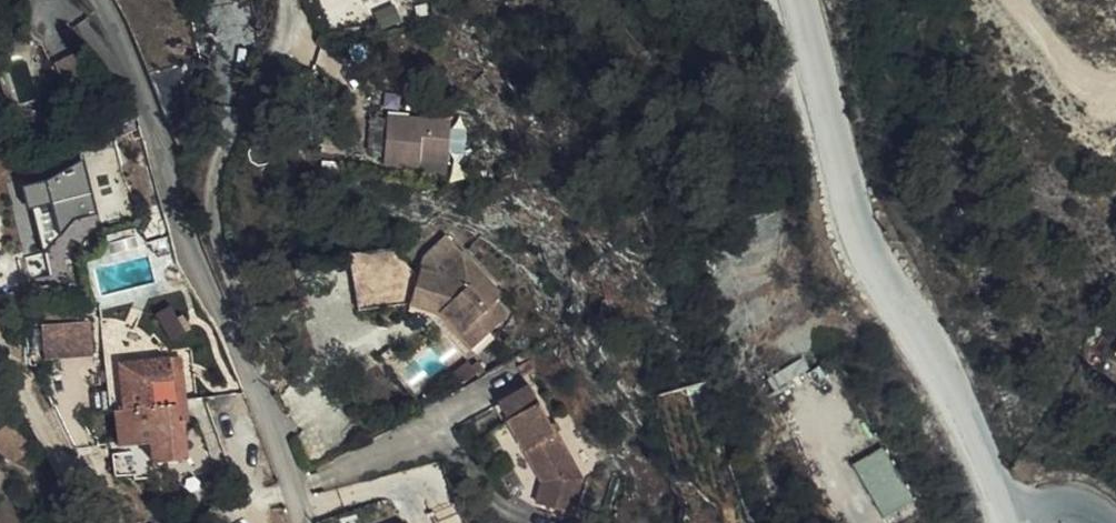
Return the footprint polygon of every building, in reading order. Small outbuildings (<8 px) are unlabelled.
[(422,163),(450,171),(461,134),(398,118),(385,163),(418,172),(422,163)] [(86,163),(24,179),(40,243),(102,227),(86,163)] [(452,296),(486,335),(514,309),(524,297),(484,256),(467,271),(444,264),(437,278),(419,254),(413,257),(367,265),(381,316),(428,301),(433,288),(452,296)] [(445,307),(478,342),(486,335),(452,296),(433,288),(428,301),(445,307)] [(317,309),(304,310),(306,329),(320,327),(317,309)] [(91,319),(44,323),(46,355),(93,352),(91,319)] [(174,359),(122,363),(125,408),(116,409),(118,442),(151,440),(153,462),(191,459),(188,419),(179,420),(174,359)] [(577,507),(586,473),(529,386),(500,406),(550,479),(544,503),(577,507)] [(838,410),(785,438),(832,522),(898,522),(838,410)] [(12,422),(0,432),(0,442),(16,462),(33,447),(12,422)]
